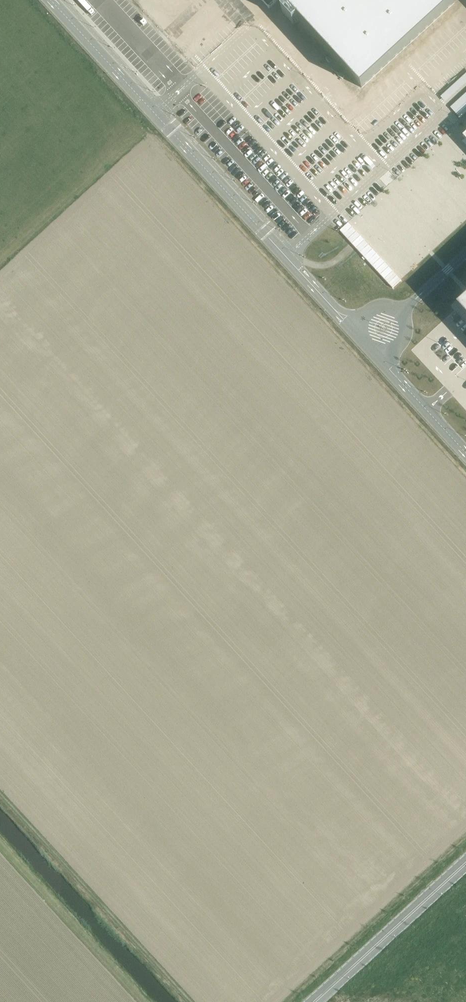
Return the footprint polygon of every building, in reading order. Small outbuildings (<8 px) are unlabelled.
[(363,89),(456,4),(452,0),(281,0),(363,89)] [(465,317),(465,300),(458,307),(465,317)]
